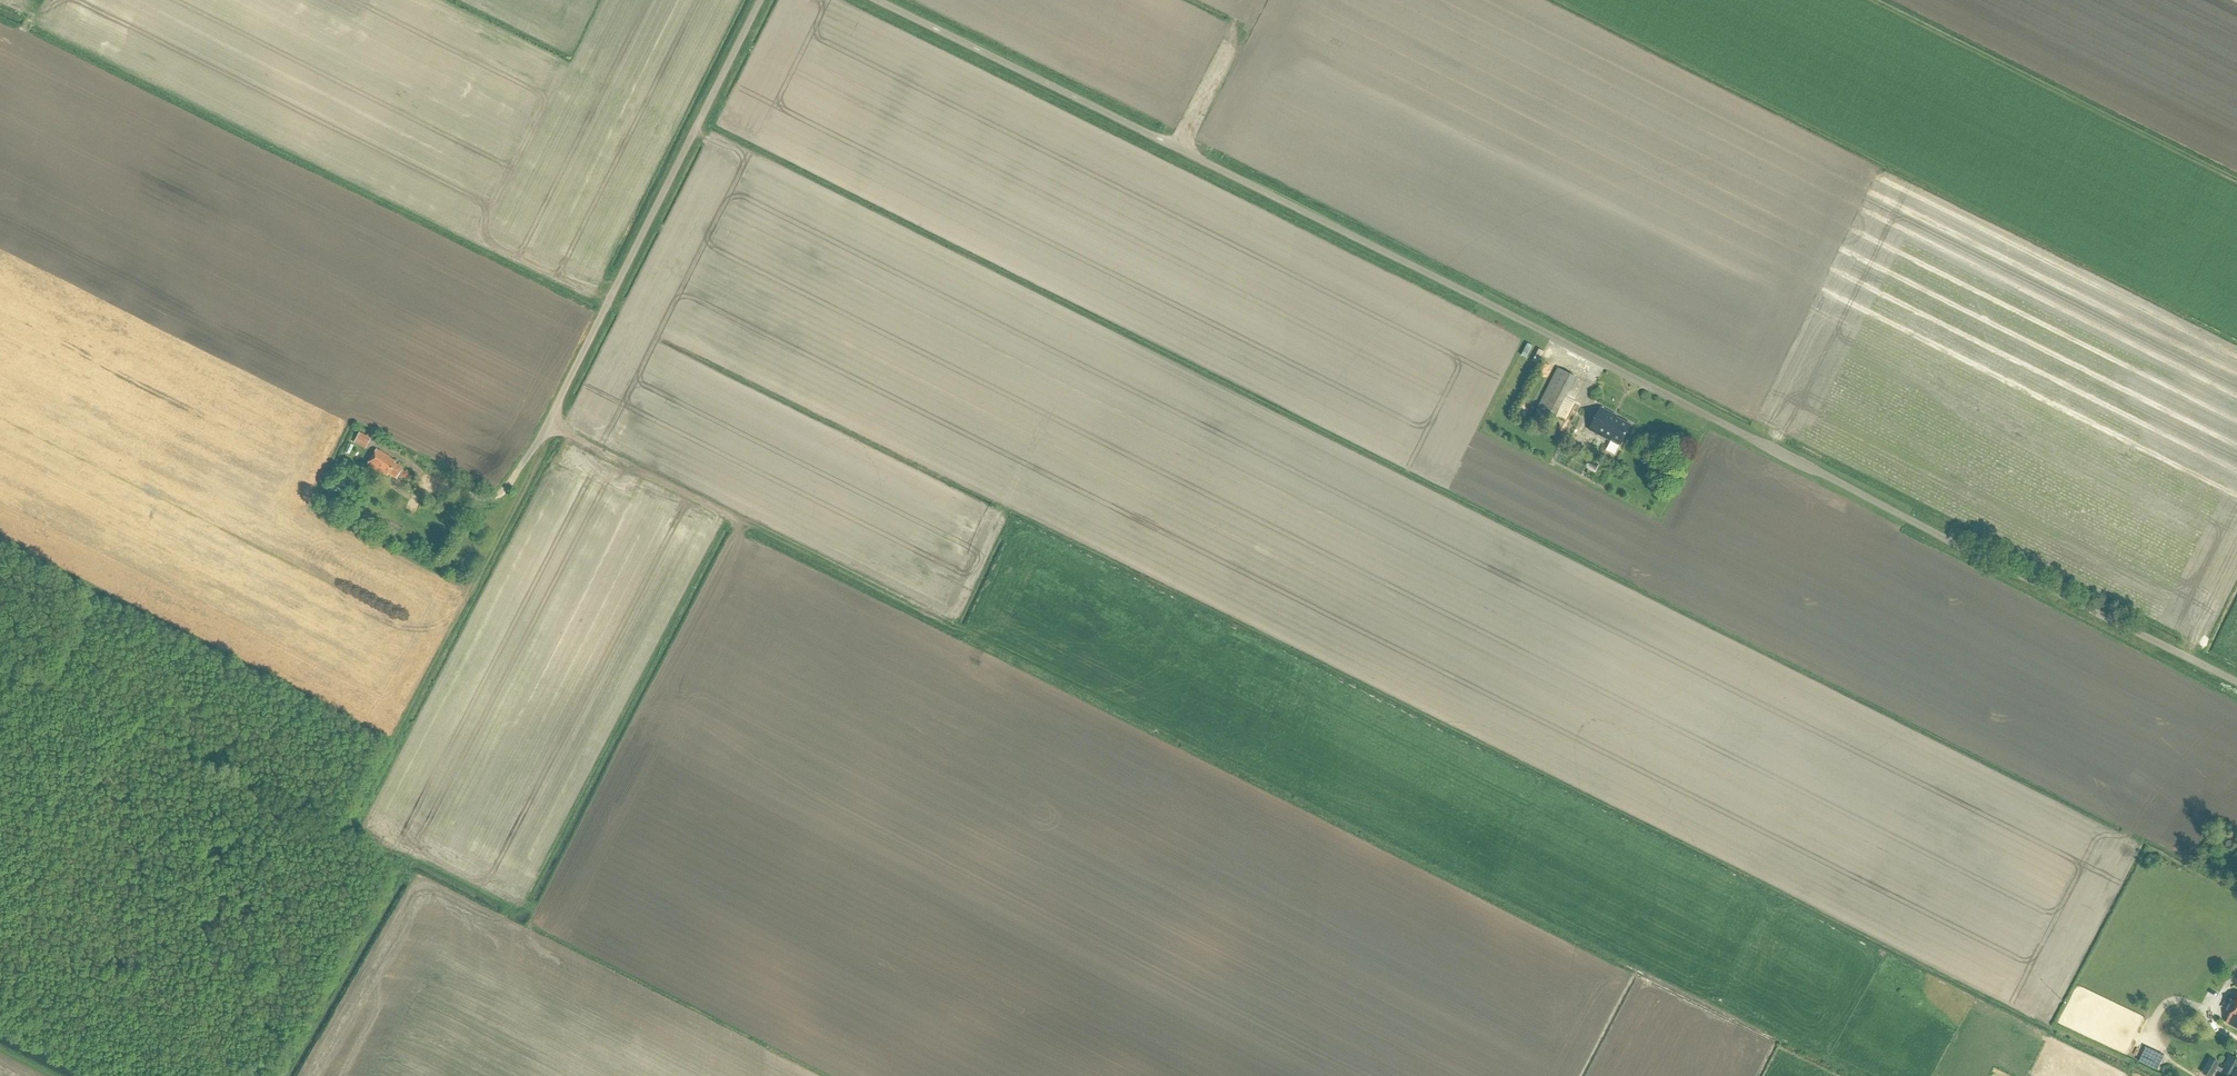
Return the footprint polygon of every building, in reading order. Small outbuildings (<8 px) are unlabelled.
[(1558,366),(1537,408),(1556,417),(1576,375),(1558,366)] [(1601,406),(1589,429),(1612,441),(1612,440),(1621,444),(1632,423),(1612,413),(1613,412),(1601,406)] [(366,447),(371,438),(360,432),(355,442),(366,447)] [(396,479),(403,468),(394,463),(395,462),(389,457),(376,450),(367,466),(375,471),(375,470),(387,477),(388,474),(396,479)] [(1599,464),(1590,460),(1586,466),(1596,471),(1599,464)] [(373,475),(370,480),(380,485),(383,481),(373,475)] [(343,488),(344,481),(333,479),(332,487),(333,487),(332,491),(338,492),(338,487),(343,488)] [(326,497),(323,506),(337,512),(341,503),(326,497)] [(2225,1022),(2236,1028),(2236,1001),(2225,1022)] [(2120,1064),(2138,1072),(2145,1057),(2127,1049),(2120,1064)] [(2230,1057),(2223,1069),(2221,1072),(2225,1075),(2236,1075),(2236,1061),(2230,1057)] [(2223,1069),(2218,1066),(2219,1063),(2210,1058),(2201,1073),(2206,1075),(2212,1075),(2216,1070),(2221,1072),(2223,1069)]
